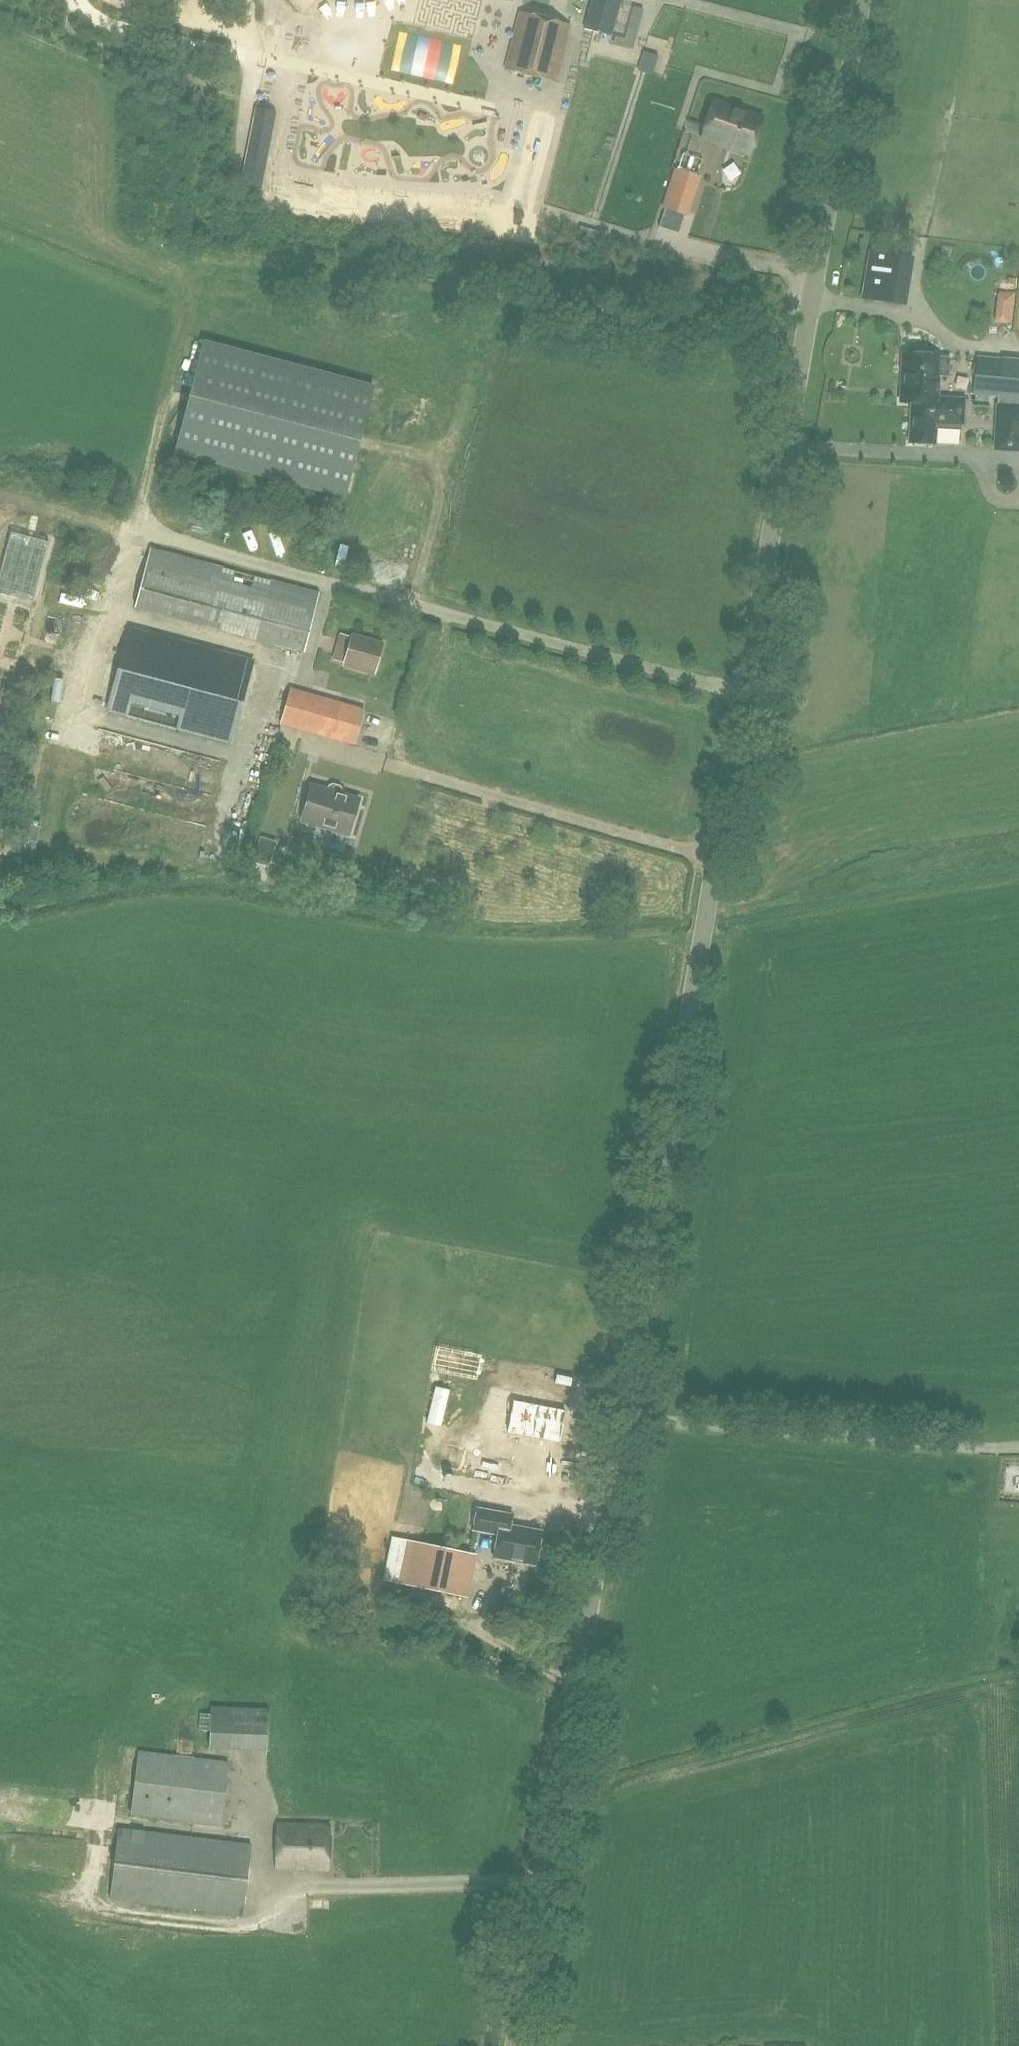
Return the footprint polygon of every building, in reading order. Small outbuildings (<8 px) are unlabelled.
[(586,20),(584,28),(611,35),(620,0),(591,0),(586,20)] [(467,6),(458,41),(483,47),(490,18),(473,14),(475,8),(467,6)] [(571,25),(518,12),(504,69),(557,82),(571,25)] [(701,138),(749,155),(763,116),(715,99),(701,138)] [(276,113),(254,109),(239,185),(260,189),(276,113)] [(693,187),(696,176),(677,170),(674,181),(665,209),(684,215),(693,187)] [(870,251),(862,299),(898,304),(906,257),(870,251)] [(372,386),(201,341),(172,452),(343,496),(372,386)] [(901,403),(912,404),(913,399),(935,400),(936,376),(947,377),(948,358),(937,358),(937,356),(903,355),(901,403)] [(1011,398),(1010,405),(996,405),(995,449),(1018,450),(1018,362),(976,358),(973,395),(1011,398)] [(963,400),(936,399),(935,400),(913,399),(912,404),(912,423),(911,444),(934,445),(935,430),(962,431),(962,425),(963,400)] [(302,653),(318,594),(148,550),(133,609),(302,653)] [(229,744),(251,662),(130,630),(108,711),(229,744)] [(382,643),(351,635),(342,666),(373,675),(382,643)] [(293,657),(286,681),(294,683),(301,660),(293,657)] [(353,744),(363,711),(290,690),(280,723),(353,744)] [(96,748),(109,747),(108,731),(95,732),(96,748)] [(358,800),(340,795),(341,791),(340,787),(332,785),(329,787),(327,791),(312,786),(301,821),(348,835),(358,800)] [(177,845),(198,845),(198,834),(177,834),(177,845)] [(560,1443),(566,1410),(512,1399),(506,1433),(560,1443)] [(482,1482),(488,1449),(439,1439),(433,1472),(482,1482)] [(535,1565),(539,1541),(541,1531),(502,1524),(504,1514),(476,1509),(472,1530),(497,1535),(493,1558),(535,1565)] [(472,1557),(394,1538),(386,1579),(465,1595),(472,1557)] [(208,1748),(266,1750),(268,1709),(210,1706),(208,1748)] [(139,1752),(131,1814),(220,1825),(228,1763),(139,1752)] [(62,1797),(59,1827),(109,1832),(110,1817),(120,1818),(122,1804),(100,1801),(62,1797)] [(328,1870),(330,1826),(277,1824),(276,1869),(328,1870)] [(241,1915),(249,1845),(118,1829),(110,1900),(241,1915)]
